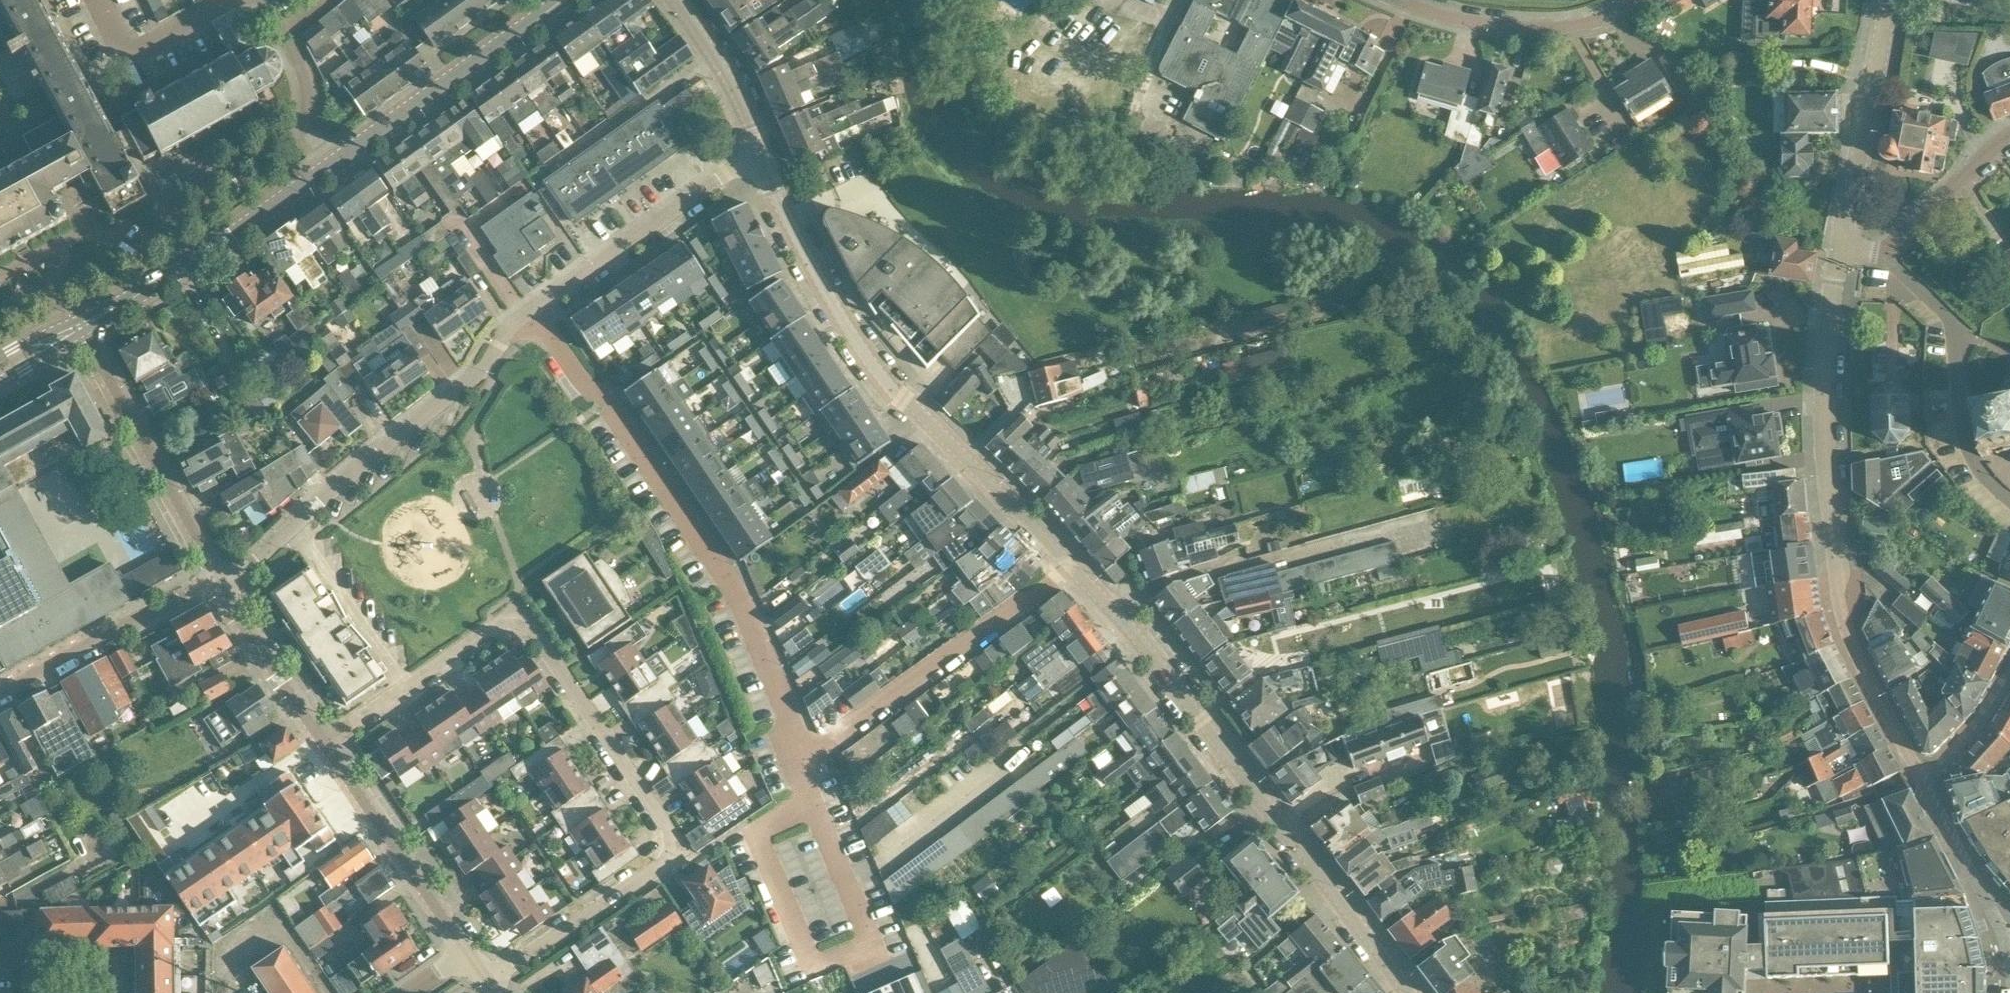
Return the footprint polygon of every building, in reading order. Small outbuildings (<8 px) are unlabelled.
[(39,0),(0,0),(0,10),(6,21),(0,24),(0,30),(5,38),(13,33),(18,43),(8,48),(13,56),(22,51),(36,75),(33,76),(35,80),(38,78),(59,117),(97,185),(113,215),(147,196),(124,154),(125,153),(115,137),(39,0)] [(170,17),(162,0),(147,0),(159,23),(170,17)] [(368,23),(389,8),(384,0),(352,0),(368,23)] [(453,35),(470,22),(454,0),(439,0),(431,5),(453,35)] [(470,22),(488,10),(481,0),(454,0),(470,22)] [(488,10),(501,0),(481,0),(488,10)] [(602,2),(622,30),(626,27),(645,13),(657,29),(667,22),(651,0),(604,0),(602,2)] [(717,13),(737,0),(708,0),(717,13)] [(771,0),(737,0),(717,13),(730,33),(773,4),(771,0)] [(1240,0),(1193,0),(1159,67),(1159,69),(1159,70),(1159,71),(1159,72),(1160,73),(1160,74),(1161,75),(1163,76),(1195,93),(1181,121),(1221,142),(1227,130),(1224,128),(1233,112),(1236,114),(1257,73),(1256,73),(1272,41),(1283,18),(1293,0),(1250,0),(1238,24),(1249,30),(1235,56),(1201,38),(1215,12),(1230,20),(1240,0)] [(1335,20),(1296,0),(1293,0),(1283,18),(1272,41),(1290,50),(1279,70),(1303,82),(1335,20)] [(1692,4),(1689,0),(1668,0),(1662,3),(1665,8),(1668,6),(1674,15),(1692,4)] [(1706,8),(1720,0),(1701,0),(1706,8)] [(1789,43),(1789,34),(1807,35),(1809,0),(1753,0),(1752,6),(1762,7),(1762,12),(1767,12),(1767,16),(1759,16),(1758,41),(1789,43)] [(602,2),(583,15),(611,54),(622,47),(622,48),(634,39),(626,27),(622,30),(602,2)] [(428,40),(434,48),(453,35),(431,5),(413,18),(417,23),(410,28),(422,44),(428,40)] [(757,74),(774,62),(782,57),(777,50),(803,32),(801,29),(822,14),(817,6),(788,25),(744,54),(757,74)] [(788,25),(782,17),(776,7),(732,36),(744,54),(788,25)] [(1086,34),(1121,46),(1129,21),(1094,10),(1086,34)] [(256,49),(240,20),(235,11),(213,23),(230,54),(229,55),(230,58),(216,66),(214,62),(196,72),(198,76),(153,100),(149,93),(140,98),(144,105),(135,110),(136,112),(121,121),(127,130),(115,137),(125,153),(136,147),(144,161),(159,153),(160,156),(223,121),(225,125),(228,123),(227,123),(243,114),(241,111),(258,101),(255,96),(274,85),(274,84),(281,76),(282,65),(277,55),(267,50),(256,52),(255,50),(256,49)] [(332,11),(319,21),(332,37),(344,27),(332,11)] [(583,15),(554,37),(565,53),(573,63),(591,50),(605,70),(601,72),(614,90),(629,79),(611,54),(583,15)] [(1348,65),(1371,77),(1383,52),(1374,47),(1377,41),(1335,20),(1303,82),(1323,92),(1324,90),(1332,95),(1344,70),(1345,71),(1348,65)] [(302,35),(314,51),(332,37),(319,21),(302,35)] [(859,24),(830,38),(831,39),(842,62),(871,48),(859,24)] [(1974,55),(1982,31),(1965,31),(1960,52),(1974,55)] [(430,70),(409,41),(406,43),(399,32),(393,37),(394,38),(386,44),(414,82),(430,70)] [(622,47),(611,54),(629,79),(640,93),(641,95),(677,69),(691,59),(693,57),(679,37),(653,56),(638,36),(634,39),(622,48),(622,47)] [(414,82),(386,44),(378,49),(371,40),(362,46),(363,48),(397,94),(414,82)] [(566,67),(559,57),(547,41),(527,55),(561,101),(573,93),(566,83),(559,72),(566,67)] [(381,105),(397,94),(363,48),(362,46),(356,54),(360,59),(352,65),(381,105)] [(549,110),(561,101),(527,55),(508,69),(541,114),(549,110)] [(812,91),(848,75),(857,71),(853,60),(816,76),(768,98),(777,118),(814,102),(809,90),(811,89),(812,91)] [(2002,62),(1996,66),(1983,74),(1988,89),(1993,87),(1995,91),(1986,94),(1996,120),(2009,114),(2009,60),(2002,62)] [(1635,78),(1615,90),(1626,107),(1635,122),(1673,99),(1660,78),(1650,61),(1632,72),(1635,78)] [(768,98),(816,76),(810,62),(788,72),(786,65),(759,77),(768,98)] [(1417,93),(1416,98),(1454,109),(1459,110),(1451,141),(1465,145),(1466,145),(1478,98),(1463,94),(1469,72),(1453,67),(1451,72),(1426,64),(1422,76),(1421,75),(1420,79),(1421,80),(1417,93)] [(1478,98),(1466,145),(1478,148),(1485,125),(1493,128),(1501,103),(1505,90),(1510,71),(1489,64),(1479,99),(1478,98)] [(365,117),(381,105),(352,65),(339,74),(347,86),(344,88),(365,117)] [(539,116),(541,114),(508,69),(489,83),(507,109),(518,124),(536,111),(539,116)] [(1680,69),(1668,77),(1676,91),(1688,83),(1680,69)] [(499,115),(507,109),(489,83),(469,97),(481,113),(496,134),(503,145),(510,155),(518,150),(509,138),(514,135),(499,115)] [(1806,134),(1835,134),(1835,94),(1783,94),(1784,133),(1781,133),(1781,179),(1807,178),(1807,166),(1811,166),(1810,145),(1806,145),(1806,134)] [(1294,97),(1261,161),(1268,164),(1280,140),(1293,147),(1290,151),(1304,158),(1306,153),(1309,155),(1318,136),(1298,126),(1309,105),(1294,97)] [(493,136),(478,115),(466,99),(447,112),(474,150),(484,143),(493,136)] [(1916,114),(1918,107),(1898,103),(1891,139),(1887,140),(1885,143),(1884,144),(1883,146),(1883,148),(1882,149),(1883,151),(1883,153),(1884,155),(1885,157),(1886,158),(1887,159),(1916,164),(1915,171),(1933,174),(1934,170),(1944,172),(1950,140),(1956,141),(1959,123),(1916,114)] [(546,182),(563,206),(574,222),(600,204),(599,204),(607,198),(612,204),(619,199),(615,193),(631,181),(632,182),(685,144),(657,104),(546,182)] [(797,114),(778,122),(788,142),(847,117),(843,108),(823,116),(818,105),(797,114)] [(1563,167),(1574,160),(1591,149),(1567,111),(1547,124),(1542,116),(1520,130),(1537,157),(1551,148),(1563,167)] [(464,158),(474,150),(447,112),(430,125),(448,150),(447,151),(452,158),(448,161),(462,180),(465,178),(462,175),(471,168),(464,158)] [(97,185),(59,117),(23,136),(35,157),(0,176),(0,256),(12,249),(12,250),(28,242),(27,241),(67,219),(53,192),(79,178),(84,186),(91,188),(97,185)] [(847,117),(788,142),(797,163),(815,155),(823,151),(824,151),(826,155),(825,156),(825,157),(827,157),(827,155),(837,151),(840,149),(837,143),(859,134),(855,126),(851,127),(847,117)] [(459,182),(462,180),(448,161),(452,158),(447,151),(448,150),(430,125),(412,137),(447,185),(457,179),(459,182)] [(1197,167),(1210,139),(1181,125),(1168,153),(1197,167)] [(556,136),(565,148),(573,142),(564,130),(556,136)] [(461,205),(447,185),(412,137),(394,150),(413,176),(421,170),(451,212),(461,205)] [(545,164),(561,152),(552,141),(537,153),(545,164)] [(433,204),(413,176),(394,150),(375,164),(393,190),(402,183),(411,196),(410,197),(417,207),(421,205),(424,210),(433,204)] [(509,190),(527,177),(518,165),(500,178),(509,190)] [(357,176),(349,182),(374,217),(376,216),(384,229),(392,223),(378,203),(390,195),(389,193),(381,183),(370,167),(357,176)] [(480,171),(469,179),(487,205),(498,197),(480,171)] [(349,182),(327,198),(339,214),(347,225),(359,216),(378,243),(387,236),(389,235),(384,229),(376,216),(374,217),(349,182)] [(492,255),(509,279),(542,255),(539,250),(556,238),(538,212),(543,209),(531,193),(480,229),(496,252),(492,255)] [(322,202),(295,221),(316,248),(317,250),(328,265),(335,260),(332,256),(344,247),(335,234),(341,229),(333,218),(322,202)] [(713,222),(721,239),(756,222),(755,220),(755,221),(746,205),(747,204),(747,203),(711,221),(712,223),(713,222)] [(845,213),(836,210),(833,210),(831,210),(828,211),(827,212),(825,213),(824,215),(824,216),(823,218),(823,220),(823,222),(824,223),(824,224),(827,228),(829,229),(831,230),(833,230),(847,244),(840,252),(838,249),(836,250),(848,272),(861,294),(933,261),(928,257),(927,259),(928,259),(927,260),(920,254),(921,254),(922,252),(919,250),(896,235),(888,230),(871,222),(845,213)] [(295,221),(277,235),(316,288),(321,285),(327,281),(323,275),(309,256),(317,250),(316,248),(295,221)] [(729,255),(764,238),(756,222),(721,239),(729,255)] [(441,223),(422,237),(430,248),(444,237),(449,234),(441,223)] [(449,234),(444,237),(458,257),(456,258),(470,277),(479,271),(451,232),(449,234)] [(277,235),(258,248),(258,249),(269,264),(279,277),(284,274),(305,302),(319,293),(316,288),(277,235)] [(1799,242),(1778,238),(1762,236),(1757,272),(1773,275),(1792,276),(1813,283),(1818,246),(1799,242)] [(408,263),(430,248),(422,237),(400,251),(402,254),(407,261),(408,263)] [(704,248),(697,238),(690,243),(697,253),(704,248)] [(738,272),(772,256),(764,239),(765,239),(764,238),(729,255),(738,272)] [(683,243),(682,244),(667,255),(688,286),(704,276),(704,277),(705,276),(683,243)] [(1744,267),(1742,251),(1729,253),(1728,243),(1676,249),(1679,275),(1744,267)] [(704,263),(710,258),(704,248),(697,253),(704,263)] [(2009,269),(2009,251),(2002,256),(2009,269)] [(402,254),(375,271),(380,279),(407,261),(402,254)] [(688,286),(667,255),(651,266),(672,297),(688,286)] [(746,290),(747,291),(782,273),(782,272),(781,272),(772,256),(738,272),(747,290),(746,290)] [(960,291),(961,290),(960,289),(941,268),(933,261),(861,294),(869,306),(870,305),(882,293),(888,299),(878,308),(910,340),(920,330),(926,337),(916,346),(931,361),(925,367),(927,369),(941,355),(956,370),(979,347),(996,364),(989,371),(993,376),(1027,368),(1027,367),(978,318),(980,316),(973,306),(966,296),(965,297),(965,298),(964,298),(958,292),(959,291),(960,291)] [(672,297),(651,266),(635,277),(660,313),(661,312),(657,307),(672,297)] [(278,281),(268,269),(255,278),(253,277),(248,281),(245,277),(229,289),(232,294),(222,301),(235,319),(245,311),(255,325),(271,314),(275,319),(285,312),(281,306),(286,302),(293,311),(287,316),(299,332),(289,338),(299,352),(319,338),(315,333),(316,332),(279,280),(278,281)] [(721,285),(714,275),(708,279),(715,290),(721,285)] [(488,310),(476,293),(465,277),(455,285),(452,281),(439,290),(465,326),(488,310)] [(660,313),(635,277),(619,287),(645,325),(646,325),(645,323),(660,313)] [(365,290),(358,279),(343,289),(351,299),(365,290)] [(750,303),(761,319),(792,298),(781,281),(782,281),(781,280),(749,302),(749,303),(750,303)] [(721,300),(728,295),(721,285),(715,290),(721,300)] [(645,325),(619,287),(604,298),(603,297),(603,298),(629,336),(645,325)] [(442,341),(465,326),(439,290),(427,299),(429,302),(420,309),(413,299),(400,308),(411,325),(424,316),(442,341)] [(1741,293),(1706,299),(1709,318),(1744,312),(1741,293)] [(354,318),(340,298),(328,306),(342,327),(354,318)] [(629,336),(603,298),(587,308),(612,345),(627,335),(628,337),(629,336)] [(761,319),(774,338),(770,340),(770,341),(806,316),(805,316),(792,298),(761,319)] [(1280,307),(1232,318),(1236,336),(1285,325),(1280,307)] [(401,332),(411,325),(400,308),(390,315),(401,332)] [(571,319),(570,320),(593,352),(594,352),(593,351),(608,341),(611,346),(612,345),(587,308),(586,309),(587,310),(572,320),(571,319)] [(724,317),(719,310),(709,317),(713,324),(724,317)] [(778,362),(814,337),(803,319),(807,317),(806,316),(770,341),(771,341),(782,357),(778,361),(778,362)] [(699,324),(703,331),(713,324),(709,317),(699,324)] [(1759,332),(1757,324),(1728,329),(1729,337),(1727,338),(1731,361),(1710,365),(1714,386),(1734,382),(1736,392),(1770,386),(1768,377),(1777,375),(1774,354),(1765,356),(1761,332),(1759,332)] [(350,361),(325,326),(316,332),(315,333),(319,338),(341,368),(350,361)] [(183,375),(180,369),(191,363),(186,353),(174,360),(168,348),(162,351),(151,331),(118,350),(137,383),(141,381),(147,391),(163,383),(164,385),(183,375)] [(692,339),(687,332),(677,339),(682,345),(692,339)] [(394,343),(380,353),(405,388),(405,387),(429,371),(417,355),(404,336),(394,343)] [(723,347),(716,337),(709,342),(716,352),(723,347)] [(790,379),(827,355),(814,337),(778,362),(790,379)] [(677,339),(667,345),(672,352),(682,345),(677,339)] [(706,347),(699,352),(706,362),(712,357),(706,347)] [(723,362),(730,357),(723,347),(716,352),(723,362)] [(1285,349),(1235,362),(1240,381),(1290,368),(1285,349)] [(364,360),(354,367),(369,388),(381,405),(405,388),(380,353),(367,363),(364,360)] [(660,360),(656,353),(645,360),(650,367),(660,360)] [(802,397),(839,373),(827,355),(790,379),(791,380),(796,377),(807,393),(802,397)] [(936,402),(950,415),(981,383),(989,394),(998,389),(991,377),(992,376),(980,356),(971,364),(971,363),(936,402)] [(706,362),(712,372),(719,367),(712,357),(706,362)] [(645,360),(635,367),(640,374),(650,367),(645,360)] [(1034,390),(1079,379),(1075,361),(1029,372),(1034,390)] [(625,393),(637,409),(673,384),(668,387),(657,371),(658,371),(657,370),(624,392),(625,393)] [(634,378),(630,371),(620,378),(624,385),(634,378)] [(1075,395),(1107,381),(1104,372),(1084,380),(1085,384),(1081,386),(1079,379),(1034,390),(1038,406),(1070,398),(1075,395)] [(747,383),(740,373),(733,378),(740,388),(747,383)] [(802,397),(814,415),(853,389),(853,388),(851,390),(839,373),(802,397)] [(0,423),(0,461),(4,469),(15,489),(42,474),(64,462),(85,450),(86,452),(111,438),(76,375),(52,388),(51,388),(54,393),(0,423)] [(2009,382),(2007,379),(2005,381),(2007,383),(2004,390),(2001,390),(2001,392),(2004,392),(2007,398),(2004,403),(1982,408),(1982,405),(1972,407),(1974,416),(1977,416),(1982,447),(1980,447),(1982,456),(1991,455),(1991,452),(2009,449),(2009,381),(2009,382)] [(729,381),(722,386),(729,396),(735,391),(729,381)] [(747,398),(754,393),(747,383),(740,388),(747,398)] [(362,425),(350,410),(328,384),(291,415),(317,447),(339,430),(346,438),(362,425)] [(648,426),(684,401),(673,384),(637,409),(648,426)] [(1888,458),(1853,465),(1854,491),(1897,517),(1913,500),(1902,486),(1933,462),(1924,450),(1899,455),(1898,443),(1899,443),(1900,444),(1902,443),(1902,442),(1910,433),(1911,433),(1912,431),(1911,431),(1911,416),(1910,395),(1898,385),(1886,386),(1875,396),(1874,399),(1874,417),(1875,432),(1876,435),(1876,434),(1885,442),(1885,443),(1887,444),(1887,443),(1888,458)] [(827,433),(865,407),(853,390),(854,389),(853,389),(814,415),(827,433)] [(729,396),(735,406),(742,401),(735,391),(729,396)] [(684,401),(648,426),(660,443),(698,417),(697,416),(696,417),(684,401)] [(1754,406),(1689,417),(1689,418),(1692,432),(1709,429),(1712,445),(1718,444),(1722,465),(1780,456),(1777,435),(1783,434),(1780,415),(1765,418),(1765,417),(1754,419),(1752,408),(1754,408),(1754,406)] [(841,450),(877,425),(865,407),(827,433),(827,434),(834,429),(845,446),(840,449),(841,450)] [(771,419),(765,409),(758,413),(765,423),(771,419)] [(752,415),(745,419),(752,430),(758,425),(752,415)] [(1016,434),(1028,422),(1023,417),(1020,419),(1017,416),(986,447),(1000,461),(1021,439),(1022,439),(1016,434)] [(671,460),(709,434),(698,417),(660,443),(671,460)] [(778,429),(771,419),(765,423),(771,433),(778,429)] [(752,430),(758,440),(765,435),(758,425),(752,430)] [(841,450),(853,468),(890,443),(890,442),(889,442),(877,425),(841,450)] [(1013,473),(1052,434),(1044,426),(1027,444),(1022,439),(1021,439),(1000,461),(1013,473)] [(214,478),(232,468),(238,479),(255,469),(233,429),(178,459),(185,472),(194,488),(198,486),(202,493),(217,485),(214,478)] [(671,460),(683,476),(719,451),(708,436),(710,434),(709,434),(671,460)] [(1023,482),(1044,461),(1043,460),(1060,441),(1052,434),(1013,473),(1023,482)] [(1083,435),(1066,442),(1071,453),(1088,445),(1083,435)] [(303,444),(291,452),(307,481),(319,471),(309,454),(303,444)] [(796,454),(789,444),(782,449),(789,459),(796,454)] [(907,493),(940,466),(922,447),(890,473),(904,489),(907,493)] [(781,459),(775,449),(768,453),(775,463),(781,459)] [(683,476),(694,493),(726,472),(715,456),(720,452),(719,451),(683,476)] [(291,452),(221,496),(233,515),(256,501),(266,516),(279,507),(295,492),(285,476),(289,474),(298,489),(307,481),(291,452)] [(803,464),(796,454),(789,459),(796,469),(803,464)] [(889,471),(895,466),(886,456),(871,469),(841,491),(850,503),(890,472),(889,471)] [(1130,482),(1122,457),(1079,469),(1084,486),(1076,489),(1066,479),(1043,500),(1065,526),(1092,505),(1083,495),(1086,491),(1087,494),(1130,482)] [(788,469),(781,459),(775,463),(781,473),(788,469)] [(129,600),(110,565),(70,587),(15,489),(4,469),(0,461),(0,546),(8,560),(0,564),(0,672),(129,600)] [(1043,500),(1066,479),(1048,462),(1046,463),(1044,461),(1023,482),(1042,501),(1043,500)] [(946,470),(943,470),(940,466),(907,493),(904,489),(892,498),(902,510),(920,494),(924,500),(951,479),(951,476),(946,470)] [(1184,494),(1228,482),(1223,466),(1180,477),(1184,494)] [(1745,474),(1728,477),(1729,480),(1731,492),(1746,489),(1768,488),(1770,501),(1761,501),(1757,506),(1758,517),(1762,516),(1763,520),(1809,514),(1806,481),(1797,482),(1797,481),(1795,470),(1795,466),(1745,471),(1745,474)] [(694,493),(706,510),(744,484),(743,483),(737,488),(726,472),(694,493)] [(1400,482),(1402,503),(1441,499),(1439,478),(1400,482)] [(928,536),(971,503),(951,479),(924,500),(926,502),(901,522),(918,543),(928,536)] [(804,492),(798,482),(791,487),(798,497),(804,492)] [(706,510),(717,527),(755,501),(744,484),(706,510)] [(824,495),(817,485),(810,489),(817,500),(824,495)] [(811,502),(804,492),(798,497),(805,507),(811,502)] [(1081,544),(1107,522),(1101,515),(1118,501),(1110,492),(1067,529),(1081,544)] [(980,526),(991,517),(975,500),(971,503),(928,536),(918,543),(908,550),(919,565),(956,538),(961,534),(966,528),(975,521),(980,526)] [(1142,500),(1133,504),(1140,510),(1147,508),(1142,500)] [(717,527),(729,544),(767,518),(755,501),(717,527)] [(1093,558),(1119,535),(1113,528),(1134,510),(1128,503),(1107,522),(1081,544),(1093,558)] [(1173,505),(1143,514),(1152,523),(1176,516),(1173,505)] [(1809,514),(1763,520),(1764,527),(1767,550),(1775,548),(1776,550),(1788,549),(1787,545),(1813,541),(1809,514)] [(1758,517),(1745,519),(1746,530),(1764,527),(1763,520),(1762,516),(1758,517)] [(980,547),(1003,530),(991,517),(980,526),(975,521),(966,528),(961,534),(956,538),(919,565),(920,566),(932,557),(943,572),(952,566),(956,564),(980,547)] [(1115,562),(1130,549),(1131,549),(1125,542),(1147,524),(1141,517),(1119,535),(1093,558),(1116,585),(1126,576),(1115,562)] [(771,539),(760,523),(767,518),(729,544),(740,560),(739,561),(740,562),(773,540),(772,538),(771,539)] [(667,579),(674,574),(650,524),(637,533),(667,579)] [(1015,542),(1003,530),(980,547),(956,564),(952,566),(963,579),(967,584),(996,564),(997,565),(1005,557),(1003,555),(1015,542)] [(1720,548),(1743,544),(1741,530),(1718,534),(1720,548)] [(1155,546),(1136,553),(1147,583),(1166,576),(1179,571),(1178,566),(1189,562),(1190,567),(1219,558),(1212,531),(1168,542),(1168,541),(1155,546)] [(852,540),(835,552),(842,561),(859,550),(852,540)] [(1767,550),(1752,552),(1757,588),(1768,586),(1818,578),(1813,541),(1787,545),(1788,549),(1776,550),(1775,548),(1767,550)] [(1003,580),(1029,556),(1015,542),(1003,555),(1005,557),(997,565),(996,564),(967,584),(963,579),(955,585),(958,587),(957,588),(952,591),(965,605),(983,591),(984,593),(1003,580)] [(1274,563),(1218,579),(1224,601),(1233,599),(1268,592),(1269,598),(1270,597),(1401,562),(1396,542),(1277,574),(1274,563)] [(1999,574),(2009,579),(2009,547),(2004,561),(1999,572),(1999,574)] [(881,551),(850,575),(859,587),(890,564),(881,551)] [(588,649),(604,638),(631,619),(623,608),(631,602),(627,592),(620,578),(610,566),(601,559),(593,564),(586,552),(542,582),(552,596),(557,593),(564,603),(555,609),(567,627),(576,621),(583,631),(578,634),(588,649)] [(1658,553),(1636,557),(1638,570),(1660,566),(1658,553)] [(1018,592),(1042,569),(1029,556),(1003,580),(984,593),(995,608),(1018,592)] [(326,591),(320,583),(309,567),(269,594),(286,618),(326,591)] [(1902,595),(1911,583),(1897,571),(1888,582),(1902,595)] [(1154,598),(1152,600),(1172,627),(1199,606),(1195,599),(1214,584),(1206,574),(1186,582),(1183,583),(1182,582),(1170,585),(1168,587),(1154,598)] [(1818,578),(1768,586),(1774,626),(1780,624),(1823,613),(1818,578)] [(2009,646),(2009,590),(1983,579),(1974,597),(1980,600),(1973,613),(1978,615),(1975,622),(1934,579),(1924,591),(1936,603),(1960,626),(1963,623),(1965,626),(1972,630),(2008,649),(2009,647),(2009,646)] [(386,678),(374,662),(367,651),(372,648),(352,626),(354,624),(348,616),(345,617),(333,591),(328,594),(326,591),(286,618),(282,621),(296,641),(300,639),(316,661),(312,664),(322,680),(326,677),(346,706),(386,678)] [(1051,628),(1063,619),(1077,605),(1063,591),(1049,605),(1048,604),(984,651),(994,664),(1009,653),(1011,657),(1032,642),(1023,630),(1042,616),(1051,628)] [(1268,592),(1233,599),(1237,619),(1272,611),(1269,598),(1268,592)] [(1930,616),(1904,595),(1895,606),(1920,628),(1930,616)] [(793,598),(768,617),(777,630),(803,611),(793,598)] [(1932,663),(1891,614),(1878,599),(1863,629),(1872,648),(1870,649),(1889,687),(1923,669),(1924,669),(1932,663)] [(1960,640),(1965,626),(1963,623),(1960,626),(1936,603),(1938,605),(1930,615),(1938,623),(1960,640)] [(158,659),(159,659),(217,626),(203,605),(172,622),(178,632),(151,647),(158,659)] [(1097,631),(1080,609),(1077,605),(1063,619),(1064,621),(1066,622),(1054,631),(1059,638),(1047,647),(1043,642),(1022,658),(1034,675),(1055,658),(1054,657),(1070,645),(1069,644),(1078,636),(1082,642),(1097,631)] [(1199,606),(1172,627),(1183,641),(1211,621),(1204,613),(1202,609),(1199,606)] [(1745,610),(1680,626),(1684,645),(1750,630),(1745,610)] [(1334,616),(1314,621),(1319,640),(1339,635),(1338,631),(1364,625),(1364,624),(1361,613),(1335,620),(1334,616)] [(1823,613),(1780,624),(1785,641),(1797,637),(1798,639),(1799,639),(1807,661),(1836,647),(1836,646),(1823,614),(1823,613)] [(691,650),(698,646),(685,614),(672,622),(691,650)] [(1211,621),(1183,641),(1186,644),(1199,662),(1215,650),(1226,641),(1234,636),(1218,615),(1211,621)] [(612,684),(645,662),(634,645),(647,637),(637,623),(587,657),(595,669),(599,666),(612,684)] [(198,665),(231,647),(217,626),(159,659),(166,671),(174,667),(181,679),(200,669),(198,665)] [(1270,633),(1244,640),(1245,645),(1248,655),(1273,648),(1274,652),(1300,645),(1296,627),(1296,626),(1282,630),(1270,633)] [(802,628),(790,638),(801,651),(813,641),(802,628)] [(2000,664),(2008,649),(1972,630),(1964,645),(2000,664)] [(1083,663),(1108,645),(1097,631),(1082,642),(1078,636),(1069,644),(1070,645),(1075,652),(1042,676),(1050,687),(1056,683),(1083,663)] [(1441,632),(1379,648),(1383,664),(1427,653),(1428,655),(1446,650),(1441,632)] [(1748,632),(1742,634),(1723,638),(1726,652),(1752,646),(1748,632)] [(1551,636),(1536,641),(1541,657),(1556,653),(1551,636)] [(1217,652),(1201,664),(1224,694),(1226,692),(1233,701),(1246,691),(1262,679),(1255,670),(1251,673),(1233,649),(1229,643),(1217,652)] [(862,657),(852,644),(817,670),(826,683),(862,657)] [(1095,677),(1119,659),(1108,645),(1083,663),(1056,683),(1064,695),(1092,674),(1095,677)] [(1990,682),(2000,664),(1964,645),(1956,661),(1990,682)] [(826,659),(816,646),(803,656),(813,669),(826,659)] [(1990,682),(1956,661),(1939,646),(1932,654),(1944,665),(1940,669),(1952,675),(1948,683),(1980,699),(1990,682)] [(1789,667),(1783,669),(1790,680),(1795,678),(1804,696),(1810,693),(1812,697),(1817,695),(1818,696),(1818,697),(1824,693),(1853,678),(1836,647),(1807,661),(1789,667)] [(123,678),(135,672),(123,649),(110,656),(123,678)] [(549,686),(532,662),(522,669),(510,652),(492,665),(515,698),(532,686),(537,694),(549,686)] [(131,702),(116,676),(106,658),(62,683),(91,735),(117,721),(119,724),(141,712),(135,700),(131,702)] [(1126,669),(1125,668),(1119,659),(1103,671),(1095,677),(1101,686),(1099,689),(1107,700),(1090,713),(1067,729),(1075,739),(1097,722),(1114,709),(1141,689),(1126,669)] [(628,717),(678,683),(669,669),(656,678),(645,662),(612,684),(624,703),(620,705),(628,717)] [(1472,664),(1430,675),(1434,691),(1476,679),(1472,664)] [(497,710),(515,698),(492,665),(473,677),(485,694),(474,701),(491,726),(503,718),(497,710)] [(1233,701),(1230,703),(1247,724),(1246,725),(1245,726),(1244,730),(1243,731),(1248,736),(1254,736),(1254,735),(1255,734),(1255,735),(1288,710),(1272,689),(1280,686),(1281,689),(1295,685),(1295,683),(1300,682),(1297,669),(1291,670),(1262,679),(1246,691),(1233,701)] [(233,689),(224,673),(204,684),(212,700),(233,689)] [(869,675),(843,694),(854,708),(880,689),(869,675)] [(1824,693),(1818,697),(1827,713),(1831,721),(1865,702),(1853,678),(1824,693)] [(968,679),(957,688),(963,694),(973,686),(968,679)] [(1909,724),(1928,707),(1912,679),(1891,690),(1909,724)] [(652,744),(685,721),(673,703),(677,700),(669,689),(678,683),(628,717),(636,728),(640,725),(652,744)] [(1972,713),(1980,699),(1948,683),(1945,691),(1942,690),(1944,691),(1949,698),(1966,720),(1972,713)] [(228,702),(217,710),(234,736),(238,734),(246,729),(252,738),(269,726),(263,717),(274,710),(258,685),(257,686),(239,697),(238,695),(228,702)] [(822,687),(803,700),(811,718),(833,702),(822,687)] [(1111,741),(1129,728),(1155,708),(1141,689),(1114,709),(1122,719),(1104,732),(1111,741)] [(491,726),(474,701),(464,708),(452,691),(434,704),(457,737),(474,726),(480,734),(491,726)] [(94,756),(73,719),(64,701),(54,706),(46,692),(20,706),(34,733),(33,733),(57,777),(94,756)] [(1390,723),(1406,718),(1443,708),(1440,696),(1410,705),(1409,704),(1386,710),(1390,723)] [(2001,711),(2009,717),(2009,696),(2001,711)] [(1966,720),(1949,698),(1933,715),(1951,736),(1966,721),(1966,720)] [(904,709),(919,728),(930,720),(916,700),(904,709)] [(1831,721),(1804,736),(1808,744),(1818,738),(1826,752),(1845,742),(1848,741),(1851,740),(1877,725),(1865,702),(1831,721)] [(440,749),(457,737),(434,704),(416,716),(427,733),(417,740),(434,765),(445,757),(440,749)] [(1282,758),(1292,751),(1291,750),(1306,739),(1309,743),(1323,733),(1305,708),(1306,707),(1305,707),(1294,713),(1272,727),(1247,747),(1264,767),(1282,758)] [(1951,736),(1933,715),(1928,707),(1909,724),(1925,754),(1933,755),(1951,736)] [(26,726),(16,708),(0,717),(0,729),(21,767),(33,761),(22,742),(32,737),(26,726)] [(1149,754),(1175,734),(1156,708),(1155,708),(1129,728),(1141,744),(1099,775),(1107,786),(1135,764),(1144,757),(1149,754)] [(984,709),(964,724),(971,733),(991,718),(984,709)] [(1783,722),(1792,717),(1787,709),(1778,714),(1783,722)] [(2001,711),(1992,727),(2009,744),(2009,717),(2001,711)] [(1338,774),(1415,745),(1406,718),(1390,723),(1341,736),(1324,745),(1331,758),(1338,774)] [(669,776),(713,746),(713,745),(709,748),(702,737),(698,739),(685,721),(652,744),(665,762),(661,765),(669,776)] [(1006,721),(993,730),(1004,744),(1017,735),(1006,721)] [(1790,725),(1776,732),(1782,743),(1796,736),(1790,725)] [(1826,752),(1824,753),(1829,764),(1836,760),(1849,753),(1852,759),(1859,755),(1863,761),(1889,747),(1877,725),(1851,740),(1848,741),(1845,742),(1826,752)] [(273,765),(299,747),(300,747),(286,727),(261,745),(259,742),(240,753),(246,765),(256,759),(257,761),(266,755),(273,765)] [(2009,750),(2009,744),(1992,727),(1958,765),(1973,778),(1986,775),(2002,759),(2009,750)] [(407,747),(395,731),(376,743),(379,748),(366,757),(381,780),(395,771),(399,777),(417,765),(422,773),(434,765),(417,740),(407,747)] [(1162,772),(1189,752),(1175,734),(1149,754),(1162,772)] [(542,791),(576,769),(563,751),(567,748),(559,736),(510,770),(518,781),(530,773),(542,791)] [(893,904),(900,899),(1091,757),(1077,738),(883,883),(893,904)] [(1454,760),(1448,740),(1430,746),(1435,765),(1454,760)] [(11,759),(1,741),(0,742),(0,765),(11,759)] [(693,803),(726,781),(713,762),(721,757),(713,746),(669,776),(676,788),(680,785),(693,803)] [(1858,771),(1835,783),(1842,798),(1866,788),(1867,789),(1884,780),(1902,771),(1895,758),(1890,749),(1889,747),(1863,761),(1855,766),(1858,771)] [(1152,803),(1200,767),(1189,752),(1162,772),(1160,773),(1148,782),(1153,788),(1145,794),(1152,803)] [(1824,753),(1799,767),(1809,789),(1835,778),(1829,764),(1824,753)] [(1144,757),(1135,764),(1142,773),(1151,767),(1144,757)] [(1287,765),(1269,774),(1291,803),(1302,795),(1303,796),(1308,792),(1307,791),(1320,781),(1316,776),(1302,757),(1287,765)] [(1508,761),(1473,773),(1477,788),(1512,776),(1508,761)] [(491,764),(481,771),(489,782),(491,781),(499,776),(491,764)] [(1183,803),(1211,782),(1200,767),(1152,803),(1113,832),(1120,841),(1159,812),(1179,797),(1183,803)] [(931,817),(942,832),(996,792),(979,768),(915,814),(922,824),(931,817)] [(559,824),(600,796),(592,785),(588,787),(576,769),(542,791),(555,810),(551,813),(559,824)] [(279,795),(164,873),(200,926),(237,900),(229,889),(288,849),(292,854),(291,854),(299,865),(308,858),(300,848),(310,841),(318,852),(335,841),(332,837),(314,810),(318,807),(314,800),(309,803),(288,772),(271,784),(279,795)] [(5,798),(30,784),(25,775),(25,774),(0,787),(1,788),(0,788),(0,801),(5,798)] [(2009,774),(2003,777),(1986,775),(1973,778),(1948,783),(1962,824),(2002,807),(2009,803),(2009,777),(2009,774)] [(494,785),(491,781),(489,782),(484,776),(474,782),(482,794),(494,785)] [(1378,778),(1355,788),(1361,804),(1384,794),(1378,778)] [(709,836),(726,825),(750,808),(742,796),(738,799),(726,781),(693,803),(705,822),(701,824),(709,836)] [(1217,823),(1231,812),(1233,811),(1211,782),(1183,803),(1107,863),(1122,882),(1161,850),(1158,846),(1184,827),(1176,816),(1187,808),(1205,832),(1217,823)] [(1889,853),(1936,836),(1913,791),(1865,808),(1880,842),(1872,844),(1875,853),(1888,850),(1889,853)] [(38,796),(25,803),(31,814),(34,820),(47,813),(38,796)] [(463,807),(455,796),(442,804),(450,816),(463,807)] [(583,851),(616,828),(604,810),(608,807),(600,796),(559,824),(567,835),(571,833),(583,851)] [(872,843),(883,833),(886,836),(911,813),(897,798),(861,833),(872,843)] [(453,856),(487,834),(475,816),(483,811),(475,799),(463,807),(450,816),(458,827),(441,838),(453,856)] [(1326,815),(1310,827),(1336,861),(1372,833),(1360,817),(1364,814),(1358,807),(1354,810),(1346,799),(1326,815)] [(2009,838),(2009,803),(2002,807),(1962,824),(1982,854),(1984,853),(1988,853),(1990,855),(2009,838)] [(1839,825),(1856,819),(1852,806),(1834,812),(1839,825)] [(1372,833),(1336,861),(1349,877),(1350,876),(1378,856),(1371,846),(1374,843),(1376,845),(1388,837),(1413,828),(1414,831),(1432,825),(1429,814),(1381,831),(1379,828),(1372,833)] [(12,834),(7,824),(0,828),(0,841),(12,834)] [(600,884),(641,856),(633,844),(629,847),(616,828),(583,851),(596,869),(592,872),(600,884)] [(0,841),(0,851),(17,842),(12,834),(0,841)] [(490,874),(515,857),(507,845),(499,851),(487,834),(453,856),(466,875),(483,863),(490,874)] [(1901,899),(1964,895),(1966,894),(1936,836),(1889,853),(1888,850),(1875,853),(1865,855),(1864,856),(1855,858),(1837,862),(1778,869),(1788,874),(1794,900),(1864,898),(1867,897),(1900,896),(1901,899)] [(1257,881),(1275,866),(1252,837),(1221,862),(1247,893),(1251,899),(1264,888),(1257,881)] [(357,883),(351,875),(376,858),(362,838),(319,867),(326,877),(332,887),(320,896),(325,905),(326,904),(334,899),(341,910),(362,895),(368,904),(395,886),(381,866),(357,883)] [(1990,855),(1988,853),(1984,853),(1982,854),(1987,862),(1989,865),(1992,863),(1993,864),(2009,849),(2009,838),(1990,855)] [(0,887),(24,874),(17,862),(30,855),(33,860),(47,852),(40,840),(0,862),(0,887)] [(1993,864),(1992,863),(1989,865),(2009,890),(2009,849),(1993,864)] [(1853,852),(1836,856),(1837,862),(1855,858),(1853,852)] [(1164,873),(1182,895),(1207,876),(1189,853),(1164,873)] [(1378,856),(1350,876),(1364,894),(1391,873),(1392,873),(1420,865),(1417,855),(1389,864),(1381,853),(1378,856)] [(493,914),(526,891),(515,873),(522,868),(515,857),(490,874),(497,884),(480,896),(493,914)] [(1364,894),(1362,895),(1383,922),(1398,911),(1407,903),(1423,890),(1453,884),(1453,882),(1473,876),(1470,865),(1451,869),(1451,870),(1440,873),(1440,875),(1422,879),(1405,892),(1391,873),(1364,894)] [(1268,917),(1298,893),(1275,866),(1257,881),(1264,888),(1251,899),(1247,893),(1215,920),(1220,926),(1217,929),(1228,943),(1243,930),(1257,947),(1278,930),(1268,917)] [(732,905),(739,915),(747,908),(730,867),(715,877),(708,868),(702,872),(700,869),(689,877),(691,879),(685,883),(700,905),(694,909),(704,924),(732,905)] [(73,875),(44,890),(52,904),(66,897),(80,889),(73,875)] [(1473,876),(1453,882),(1453,884),(1456,895),(1476,890),(1473,876)] [(989,878),(973,885),(980,900),(996,892),(989,878)] [(554,915),(546,903),(538,908),(526,891),(493,914),(505,932),(522,921),(530,931),(554,915)] [(1747,967),(1749,969),(1771,968),(1770,979),(1918,974),(1920,991),(1921,992),(1987,992),(1987,984),(1987,974),(1979,934),(1964,895),(1901,899),(1887,898),(1794,900),(1767,899),(1770,943),(1748,947),(1750,914),(1676,910),(1672,992),(1745,992),(1747,967)] [(1404,919),(1388,930),(1410,959),(1426,947),(1435,940),(1430,934),(1453,916),(1439,897),(1416,915),(1413,911),(1407,903),(1398,911),(1404,919)] [(327,937),(341,926),(326,904),(325,905),(310,917),(327,939),(329,939),(327,937)] [(356,963),(403,930),(408,926),(392,904),(362,925),(370,938),(348,952),(356,963)] [(174,906),(56,910),(36,910),(37,942),(91,941),(91,946),(91,948),(135,946),(136,992),(175,992),(175,946),(200,946),(200,938),(174,939),(174,906)] [(631,956),(676,925),(664,907),(619,938),(631,956)] [(19,955),(19,941),(21,912),(3,911),(1,954),(19,955)] [(1343,948),(1315,914),(1290,934),(1291,935),(1276,947),(1285,957),(1300,946),(1310,957),(1267,986),(1267,987),(1271,992),(1281,992),(1343,948)] [(311,951),(327,939),(310,917),(295,927),(311,951)] [(623,978),(631,973),(601,929),(574,948),(591,973),(576,983),(578,987),(570,992),(601,992),(623,978)] [(341,957),(350,969),(361,985),(373,977),(375,979),(417,950),(403,930),(356,963),(348,952),(341,957)] [(1464,961),(1471,956),(1455,935),(1441,941),(1413,962),(1436,992),(1445,992),(1468,977),(1471,980),(1472,980),(1470,975),(1473,973),(1464,961)] [(991,990),(962,937),(939,949),(957,983),(962,992),(985,992),(991,990)] [(329,939),(327,939),(311,951),(317,959),(334,947),(329,939)] [(1019,985),(1024,992),(1116,992),(1087,956),(1091,953),(1081,940),(1019,985)] [(284,946),(251,968),(268,992),(315,992),(284,946)] [(1343,948),(1281,992),(1380,992),(1343,948)] [(772,964),(726,979),(731,992),(782,992),(772,964)] [(921,990),(914,974),(871,992),(922,992),(921,990)] [(1472,980),(1471,980),(1468,977),(1445,992),(1479,992),(1472,980)] [(939,992),(962,992),(957,983),(939,992)]
